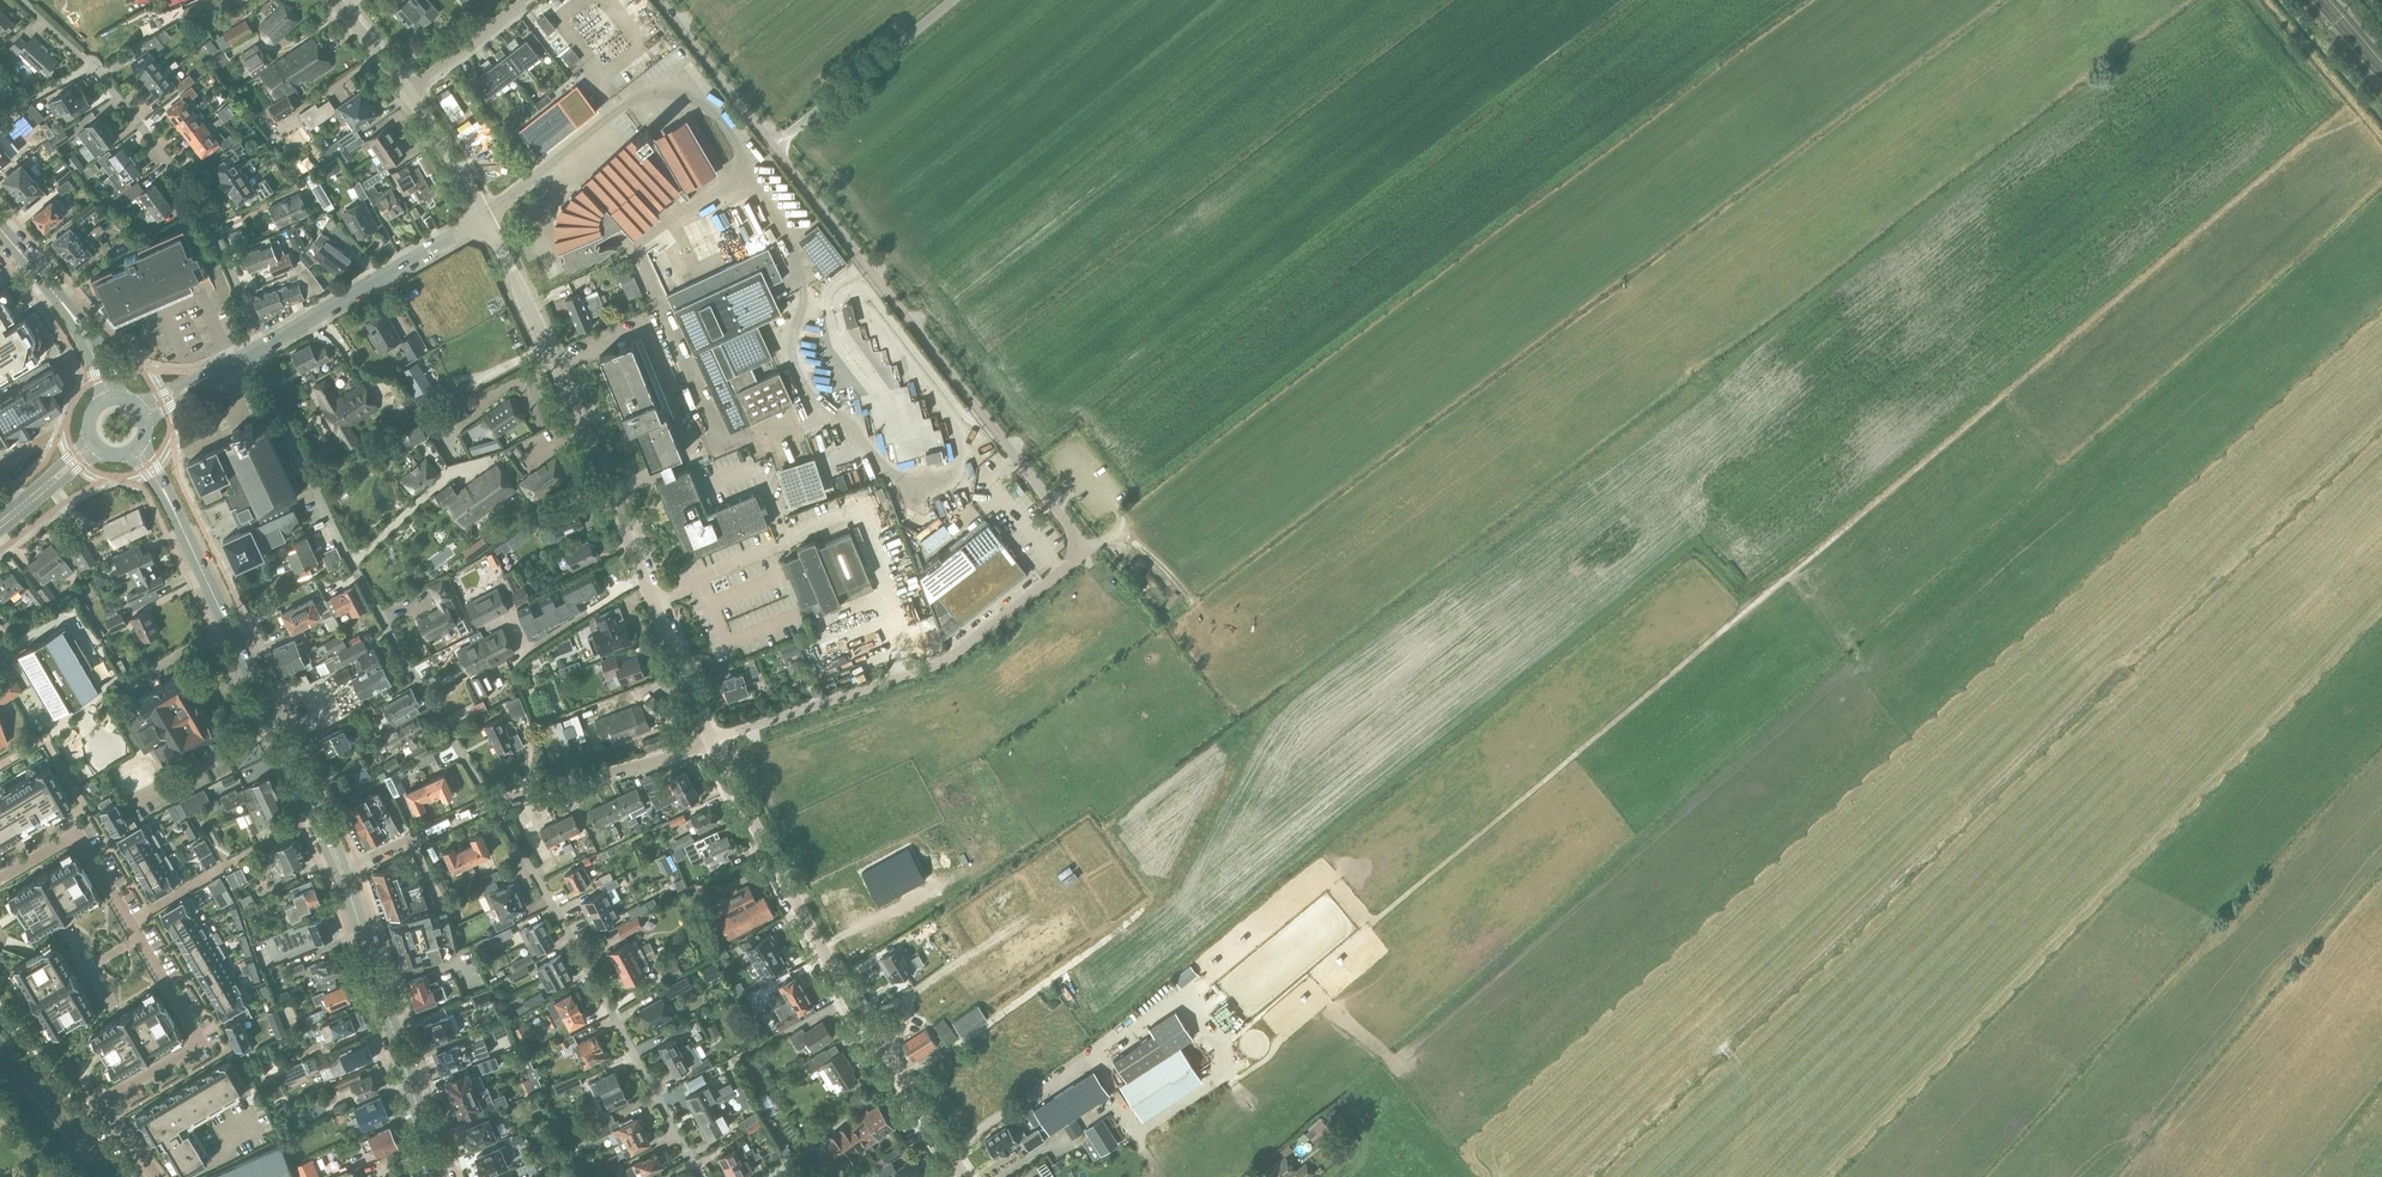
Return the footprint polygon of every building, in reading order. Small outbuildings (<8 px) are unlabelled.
[(188,22),(221,8),(221,10),(244,0),(208,0),(183,11),(188,22)] [(396,10),(403,17),(402,18),(404,20),(405,19),(409,24),(417,17),(424,26),(440,12),(429,0),(407,0),(396,10)] [(268,40),(274,43),(297,21),(296,13),(291,6),(282,4),(259,26),(261,34),(268,40)] [(12,20),(0,9),(0,33),(5,27),(9,31),(16,24),(12,20)] [(556,28),(545,14),(537,20),(548,34),(556,28)] [(246,19),(223,32),(231,46),(254,32),(246,19)] [(132,64),(136,69),(135,71),(138,74),(140,75),(141,76),(159,62),(150,50),(155,46),(158,50),(165,45),(156,34),(142,42),(149,51),(132,64)] [(19,51),(38,69),(40,66),(48,74),(58,63),(45,51),(46,49),(32,36),(26,43),(20,37),(10,47),(16,53),(19,51)] [(513,49),(526,66),(540,56),(539,55),(534,49),(526,39),(519,44),(514,38),(507,43),(512,50),(513,49)] [(330,66),(330,64),(313,39),(312,39),(260,73),(277,100),(330,66)] [(270,63),(256,44),(239,56),(253,75),(270,63)] [(499,60),(513,77),(526,66),(513,49),(512,50),(506,54),(501,48),(494,54),(499,60)] [(576,54),(572,48),(562,56),(566,62),(576,54)] [(209,59),(214,69),(230,60),(224,50),(209,59)] [(576,54),(566,62),(570,67),(580,59),(576,54)] [(500,87),(513,77),(499,60),(493,65),(488,58),(481,64),(486,70),(500,87)] [(159,62),(141,76),(145,81),(147,82),(151,86),(167,74),(180,64),(176,60),(170,65),(169,64),(163,68),(159,62)] [(486,70),(480,75),(475,69),(468,74),(486,98),(500,87),(486,70)] [(151,86),(152,87),(151,89),(154,93),(156,93),(160,98),(176,86),(176,85),(167,74),(151,86)] [(181,80),(176,85),(176,86),(180,92),(181,91),(182,90),(195,80),(190,74),(181,80)] [(30,92),(26,84),(20,87),(24,94),(30,92)] [(577,84),(519,130),(539,155),(597,110),(577,84)] [(193,109),(198,105),(199,104),(193,97),(198,93),(192,86),(180,95),(183,98),(167,110),(172,116),(171,118),(174,121),(176,121),(177,122),(193,109)] [(62,112),(73,105),(71,101),(77,97),(76,96),(77,96),(72,88),(49,103),(57,115),(62,112)] [(71,101),(73,105),(62,112),(67,120),(92,104),(84,91),(77,96),(76,96),(77,97),(71,101)] [(339,105),(334,109),(328,100),(318,108),(315,103),(300,114),(310,129),(332,114),(333,117),(336,114),(342,123),(346,120),(348,119),(348,118),(371,102),(364,92),(341,108),(339,105)] [(277,121),(296,109),(287,95),(268,107),(277,121)] [(217,112),(224,121),(239,109),(231,100),(217,112)] [(201,109),(207,105),(204,101),(199,104),(198,105),(201,109)] [(357,130),(365,125),(366,126),(373,121),(373,120),(380,115),(371,102),(348,118),(348,119),(346,120),(352,129),(331,144),(337,153),(343,149),(342,147),(360,134),(357,130)] [(32,105),(27,111),(38,123),(44,118),(32,105)] [(177,122),(180,127),(180,129),(183,132),(185,132),(185,134),(201,121),(193,109),(177,122)] [(86,144),(110,125),(105,119),(104,120),(101,116),(87,127),(87,128),(78,134),(86,144)] [(590,189),(590,190),(590,191),(588,193),(582,187),(574,197),(572,196),(567,209),(561,207),(559,222),(556,222),(559,237),(557,238),(558,239),(559,239),(568,255),(562,259),(562,260),(562,261),(562,262),(563,262),(564,264),(565,265),(566,267),(568,268),(571,268),(572,268),(573,268),(574,267),(576,265),(577,264),(579,263),(580,263),(581,262),(582,262),(584,262),(587,262),(588,262),(589,262),(590,261),(591,261),(593,260),(594,258),(595,258),(596,257),(599,257),(600,257),(603,256),(605,255),(606,254),(611,249),(617,247),(614,246),(613,246),(610,246),(607,246),(606,246),(602,248),(600,248),(598,248),(598,247),(599,245),(599,244),(599,243),(600,242),(599,242),(598,243),(598,244),(598,245),(595,245),(595,244),(596,243),(596,242),(596,241),(619,227),(623,232),(626,229),(628,231),(631,235),(656,212),(651,207),(648,204),(648,203),(654,197),(655,197),(656,197),(656,196),(655,196),(662,190),(663,190),(664,189),(663,188),(670,182),(671,182),(676,188),(681,185),(682,185),(682,184),(690,180),(691,180),(691,179),(699,174),(700,174),(701,174),(701,173),(713,166),(714,166),(716,170),(721,166),(717,158),(713,149),(708,141),(703,133),(698,125),(693,118),(687,121),(689,124),(689,125),(677,132),(676,132),(675,133),(667,138),(666,138),(666,139),(658,143),(657,143),(653,137),(654,137),(647,128),(636,137),(642,145),(639,147),(638,146),(638,145),(637,146),(637,147),(630,153),(629,153),(629,154),(622,160),(621,160),(621,161),(615,168),(614,167),(614,168),(613,168),(613,169),(607,175),(606,175),(605,175),(606,176),(599,182),(598,182),(597,183),(598,183),(591,190),(590,189)] [(185,134),(186,134),(186,136),(188,139),(190,140),(194,144),(210,132),(215,128),(222,123),(218,119),(212,123),(211,122),(206,126),(201,121),(185,134)] [(47,121),(41,125),(44,130),(50,126),(47,121)] [(0,145),(0,165),(23,146),(17,137),(20,135),(25,141),(37,134),(31,123),(18,131),(6,140),(0,145)] [(110,125),(86,144),(95,157),(105,150),(103,147),(117,137),(114,133),(115,132),(110,125)] [(386,127),(362,144),(366,149),(372,145),(378,153),(397,140),(390,130),(388,131),(386,127)] [(50,137),(56,146),(70,138),(65,129),(50,137)] [(194,144),(195,146),(195,147),(197,151),(199,151),(203,156),(219,144),(223,149),(234,140),(230,135),(225,138),(221,133),(215,137),(210,132),(194,144)] [(44,143),(49,151),(54,148),(49,139),(44,143)] [(235,151),(230,155),(213,166),(217,171),(216,174),(220,179),(244,163),(238,156),(244,152),(241,147),(244,146),(240,140),(231,145),(235,151)] [(383,160),(377,165),(381,171),(382,171),(386,167),(387,167),(405,154),(403,151),(405,150),(397,140),(378,153),(383,160)] [(129,149),(128,150),(125,146),(103,162),(108,169),(113,164),(117,170),(133,158),(131,155),(132,154),(129,149)] [(345,163),(354,156),(342,147),(343,149),(337,153),(345,163)] [(418,158),(424,167),(432,162),(426,153),(418,158)] [(74,154),(67,159),(78,173),(85,168),(74,154)] [(244,163),(220,179),(223,183),(221,186),(224,190),(227,190),(228,192),(247,179),(243,174),(248,170),(247,168),(260,159),(257,155),(244,164),(244,163)] [(139,164),(136,159),(135,160),(133,158),(117,170),(113,173),(122,184),(114,190),(118,195),(130,186),(126,181),(142,169),(139,165),(139,164)] [(335,159),(324,165),(331,176),(341,170),(335,159)] [(36,174),(26,161),(4,179),(14,191),(36,174)] [(78,173),(84,181),(100,168),(94,161),(84,168),(78,173)] [(74,171),(69,165),(55,177),(60,183),(74,171)] [(410,171),(409,172),(405,166),(390,174),(403,194),(413,189),(415,192),(416,192),(421,200),(432,193),(417,169),(417,167),(410,171)] [(36,174),(14,191),(26,205),(43,190),(42,190),(47,186),(43,181),(46,179),(39,171),(36,174)] [(334,206),(314,171),(305,176),(325,212),(334,206)] [(378,171),(361,182),(365,190),(373,184),(382,178),(379,173),(378,171)] [(73,185),(68,179),(57,188),(62,194),(73,185)] [(247,179),(228,192),(232,197),(235,198),(238,203),(255,192),(260,199),(273,191),(264,179),(252,187),(247,179)] [(364,190),(360,182),(359,179),(351,183),(360,199),(367,195),(364,190)] [(140,194),(136,197),(145,209),(149,206),(164,196),(154,183),(140,194)] [(365,190),(364,190),(367,195),(372,205),(377,202),(387,221),(404,211),(390,188),(379,194),(373,184),(365,190)] [(95,186),(91,189),(104,205),(108,202),(95,186)] [(115,197),(111,200),(123,210),(128,206),(125,203),(136,194),(131,186),(119,196),(118,195),(115,197)] [(687,200),(690,198),(684,187),(678,190),(687,200)] [(307,214),(298,194),(269,207),(278,227),(307,214)] [(173,208),(164,196),(149,206),(158,218),(173,208)] [(45,229),(68,210),(57,197),(34,215),(39,222),(37,223),(38,226),(39,228),(42,228),(43,227),(45,229)] [(98,207),(93,201),(77,214),(82,220),(98,207)] [(367,212),(368,212),(363,202),(345,212),(359,237),(377,227),(371,217),(370,218),(367,212)] [(415,218),(421,215),(416,207),(410,210),(415,218)] [(64,254),(85,235),(88,233),(81,224),(79,226),(75,222),(53,241),(64,254)] [(157,222),(145,230),(149,236),(161,228),(157,222)] [(95,227),(89,232),(94,238),(104,229),(100,224),(95,227)] [(336,225),(330,231),(345,243),(348,246),(353,242),(336,225)] [(91,278),(98,295),(102,293),(105,298),(105,299),(113,316),(170,291),(184,285),(183,283),(190,280),(191,281),(207,274),(208,274),(200,257),(200,256),(197,250),(194,252),(183,227),(144,245),(143,245),(138,247),(139,248),(140,251),(135,253),(117,261),(118,263),(109,267),(110,268),(110,269),(106,271),(95,276),(91,278)] [(306,251),(296,227),(286,231),(296,255),(301,259),(300,260),(306,266),(307,266),(313,259),(318,263),(321,260),(338,274),(345,266),(343,264),(323,248),(321,246),(321,245),(318,242),(316,239),(306,251)] [(126,234),(123,237),(130,248),(134,246),(142,240),(134,229),(126,234)] [(94,238),(89,232),(88,233),(85,235),(64,254),(75,267),(96,248),(89,240),(91,239),(92,240),(94,238)] [(343,264),(345,266),(351,258),(333,244),(335,242),(321,232),(316,239),(318,242),(321,245),(321,246),(323,248),(343,264)] [(826,235),(807,251),(827,277),(828,277),(847,262),(826,235)] [(297,270),(295,263),(294,263),(290,252),(277,257),(274,250),(278,249),(276,242),(272,244),(271,242),(243,253),(250,271),(252,270),(254,271),(258,270),(258,268),(270,263),(275,274),(288,269),(290,273),(297,270)] [(694,282),(667,295),(694,353),(695,353),(695,354),(731,432),(792,403),(794,402),(779,370),(757,380),(751,367),(727,378),(711,345),(757,324),(782,312),(777,302),(769,285),(783,279),(768,247),(766,248),(727,267),(724,268),(694,282)] [(306,266),(299,269),(313,295),(316,293),(323,288),(322,286),(307,266),(306,266)] [(631,277),(627,268),(618,273),(622,281),(621,282),(629,299),(641,294),(634,275),(631,277)] [(277,286),(285,306),(290,304),(293,312),(304,306),(305,305),(302,299),(313,295),(299,269),(297,270),(290,273),(289,274),(289,275),(279,278),(280,281),(285,279),(287,282),(277,286)] [(253,296),(261,316),(285,306),(277,286),(253,296)] [(572,315),(602,302),(599,294),(583,301),(579,293),(565,299),(572,315)] [(6,330),(2,324),(14,317),(3,299),(0,298),(0,379),(8,374),(3,367),(9,363),(15,372),(38,358),(32,348),(35,337),(24,319),(6,330)] [(602,302),(572,315),(579,332),(593,326),(590,317),(606,310),(602,302)] [(846,308),(850,324),(857,322),(853,306),(846,308)] [(368,322),(383,349),(400,340),(385,313),(368,322)] [(410,358),(424,350),(415,334),(401,342),(410,358)] [(435,336),(429,338),(433,346),(438,343),(435,336)] [(613,350),(599,356),(629,429),(633,427),(650,467),(658,464),(658,463),(661,470),(671,466),(669,459),(682,454),(665,412),(661,414),(631,342),(618,348),(619,348),(613,351),(613,350)] [(324,348),(313,353),(309,345),(292,353),(301,371),(317,362),(318,364),(330,359),(324,348)] [(0,387),(0,444),(19,433),(21,436),(20,436),(21,437),(40,425),(40,424),(38,421),(62,407),(63,407),(52,390),(62,384),(63,384),(52,366),(52,367),(48,361),(0,387)] [(412,389),(428,380),(424,374),(417,362),(402,371),(409,383),(412,389)] [(308,382),(316,378),(312,372),(305,376),(308,382)] [(378,408),(363,383),(336,400),(325,380),(313,386),(318,395),(322,408),(346,448),(359,440),(351,425),(378,408)] [(424,413),(439,404),(452,403),(440,383),(415,398),(424,413)] [(891,390),(870,395),(863,397),(859,398),(863,415),(871,414),(875,433),(878,432),(883,431),(886,447),(893,446),(897,464),(926,458),(926,459),(927,462),(949,457),(947,448),(942,430),(934,432),(930,417),(923,419),(919,400),(911,402),(908,387),(891,390)] [(457,403),(466,397),(463,393),(454,398),(457,403)] [(515,402),(508,398),(481,417),(482,425),(488,433),(494,437),(522,418),(521,410),(515,402)] [(462,405),(447,413),(453,424),(468,416),(462,405)] [(443,412),(421,424),(428,437),(450,425),(443,412)] [(227,445),(225,446),(223,447),(226,456),(224,457),(225,460),(228,459),(231,465),(230,466),(231,469),(232,469),(236,477),(229,480),(235,492),(229,495),(234,506),(229,508),(230,509),(231,509),(233,513),(237,512),(241,521),(245,529),(222,539),(235,567),(263,555),(260,549),(265,547),(266,548),(286,538),(283,533),(301,525),(293,507),(292,507),(288,499),(297,495),(266,426),(256,431),(252,422),(232,432),(236,440),(227,444),(227,445)] [(413,445),(427,437),(420,424),(407,431),(413,445)] [(367,430),(361,432),(367,442),(372,439),(367,430)] [(482,454),(478,442),(469,445),(472,457),(482,454)] [(216,450),(216,449),(187,463),(206,502),(222,494),(219,488),(222,487),(220,484),(219,482),(228,477),(229,480),(236,477),(232,469),(231,469),(230,466),(231,465),(228,459),(225,460),(224,457),(226,456),(223,447),(225,446),(216,450)] [(814,456),(777,469),(789,504),(826,492),(814,456)] [(414,493),(439,472),(427,457),(402,478),(414,493)] [(568,477),(554,458),(546,463),(546,466),(538,472),(535,471),(519,483),(533,503),(568,477)] [(445,502),(447,504),(464,528),(515,490),(496,465),(457,493),(445,502)] [(657,481),(655,482),(656,484),(687,559),(688,559),(702,553),(706,551),(768,525),(763,511),(767,509),(765,504),(760,506),(755,492),(707,512),(706,511),(694,482),(689,470),(688,468),(675,474),(671,466),(661,470),(665,478),(657,481)] [(445,502),(457,493),(455,491),(458,489),(453,482),(434,495),(443,508),(446,505),(447,504),(445,502)] [(882,487),(875,490),(880,502),(886,499),(882,487)] [(576,507),(549,517),(553,527),(546,530),(551,541),(564,535),(563,533),(583,525),(576,507)] [(138,509),(103,525),(114,548),(148,531),(138,509)] [(526,526),(531,532),(544,521),(539,515),(526,526)] [(991,527),(988,522),(942,558),(938,553),(924,564),(928,568),(919,575),(944,638),(1027,574),(1000,539),(1000,538),(996,533),(1001,530),(996,523),(991,527)] [(944,524),(921,541),(929,552),(952,535),(944,524)] [(507,540),(514,549),(530,536),(524,527),(507,540)] [(786,559),(783,561),(802,606),(804,605),(809,616),(823,610),(841,603),(836,591),(868,578),(869,578),(865,567),(850,533),(817,546),(815,540),(797,547),(800,554),(793,557),(786,559)] [(306,535),(293,541),(296,548),(285,553),(297,579),(311,573),(310,572),(318,568),(315,561),(317,560),(306,535)] [(483,537),(477,542),(482,550),(489,545),(483,537)] [(96,561),(84,540),(67,550),(80,571),(96,561)] [(511,548),(505,541),(494,549),(497,554),(503,549),(506,552),(511,548)] [(564,554),(557,558),(556,560),(560,567),(563,568),(569,565),(572,570),(596,558),(588,542),(564,554)] [(44,584),(68,565),(51,544),(42,551),(43,553),(29,564),(44,584)] [(321,553),(329,569),(338,565),(341,556),(336,546),(321,553)] [(133,577),(154,568),(151,560),(153,559),(149,551),(143,554),(140,547),(113,559),(119,570),(127,566),(133,577)] [(154,568),(133,577),(138,589),(126,594),(131,606),(157,594),(154,586),(164,582),(160,574),(158,575),(154,568)] [(433,570),(428,573),(432,580),(437,577),(433,570)] [(603,591),(593,571),(517,610),(530,635),(584,608),(581,602),(603,591)] [(0,582),(0,602),(23,585),(13,572),(0,582)] [(511,575),(504,579),(511,595),(512,594),(516,602),(530,596),(526,587),(518,590),(511,575)] [(105,581),(96,577),(94,583),(103,587),(105,581)] [(441,608),(417,621),(427,640),(455,626),(456,628),(455,629),(456,632),(458,631),(459,634),(470,629),(465,618),(460,620),(449,598),(451,597),(442,580),(429,586),(441,608)] [(48,607),(36,591),(31,584),(24,590),(41,613),(48,607)] [(48,607),(49,607),(49,608),(58,602),(45,584),(36,591),(48,607)] [(339,614),(342,613),(342,612),(350,608),(354,615),(365,609),(353,587),(325,601),(330,609),(339,625),(335,616),(339,614)] [(509,611),(498,589),(465,606),(476,628),(509,611)] [(330,609),(325,601),(324,599),(314,604),(311,599),(282,614),(287,623),(288,623),(287,622),(305,613),(304,612),(313,608),(314,610),(317,609),(320,614),(330,609)] [(119,615),(116,608),(105,613),(108,620),(119,615)] [(311,619),(320,614),(317,609),(314,610),(313,608),(304,612),(305,613),(287,622),(288,623),(287,623),(292,632),(312,621),(311,619)] [(339,625),(330,609),(320,614),(329,630),(339,625)] [(159,633),(148,610),(131,618),(142,640),(159,633)] [(617,627),(611,610),(595,616),(601,632),(587,637),(594,654),(615,646),(615,649),(623,646),(622,644),(630,641),(624,625),(617,627)] [(122,614),(109,621),(106,622),(111,633),(128,625),(122,614)] [(8,632),(13,627),(8,620),(3,624),(8,632)] [(72,638),(65,626),(44,639),(44,640),(38,644),(37,643),(28,648),(26,645),(14,652),(52,718),(68,708),(87,697),(87,696),(101,687),(90,668),(93,666),(75,636),(72,638)] [(472,643),(457,650),(469,675),(484,667),(490,664),(492,668),(507,660),(505,657),(514,652),(502,628),(483,637),(480,630),(468,636),(472,643)] [(333,638),(325,643),(328,649),(330,651),(332,655),(338,652),(347,647),(345,643),(341,634),(333,638)] [(362,640),(359,635),(351,639),(353,644),(362,640)] [(572,646),(568,636),(552,646),(555,652),(572,646)] [(347,647),(338,652),(332,655),(324,660),(325,661),(330,672),(359,657),(368,651),(362,639),(362,640),(353,644),(347,647)] [(274,665),(307,651),(303,641),(296,644),(294,641),(268,651),(274,665)] [(797,642),(788,646),(791,654),(800,651),(797,642)] [(361,662),(354,665),(355,666),(357,671),(359,674),(370,669),(371,671),(382,666),(381,664),(383,663),(380,658),(378,659),(373,649),(368,651),(359,657),(361,662)] [(311,660),(307,651),(274,665),(278,675),(304,665),(303,663),(311,660)] [(632,683),(645,678),(637,657),(618,664),(615,656),(601,661),(606,675),(615,672),(618,674),(621,683),(622,683),(622,682),(631,678),(632,683)] [(562,673),(580,667),(578,662),(560,668),(562,673)] [(383,668),(382,666),(371,671),(370,669),(359,674),(353,677),(351,678),(362,698),(367,695),(373,692),(391,683),(390,683),(394,681),(391,675),(396,673),(391,663),(383,668)] [(747,669),(748,670),(735,675),(734,674),(726,677),(726,679),(719,682),(722,690),(725,689),(728,699),(748,691),(744,681),(750,679),(750,677),(759,673),(756,666),(747,669)] [(491,681),(484,667),(469,675),(473,673),(474,676),(470,678),(479,695),(502,683),(499,676),(491,681)] [(811,682),(806,669),(801,670),(805,684),(811,682)] [(137,699),(131,703),(139,715),(127,723),(144,752),(155,746),(164,762),(172,758),(172,759),(216,733),(208,719),(207,719),(188,688),(189,687),(180,673),(137,699)] [(4,682),(0,684),(0,703),(11,697),(11,698),(22,692),(12,676),(9,679),(4,682)] [(417,699),(411,688),(381,705),(385,712),(382,713),(384,717),(387,715),(388,715),(388,714),(406,703),(407,705),(417,699)] [(663,702),(653,697),(643,703),(648,715),(660,713),(663,702)] [(506,702),(511,718),(525,713),(519,698),(506,702)] [(388,714),(388,715),(387,715),(394,726),(408,719),(408,718),(407,718),(404,714),(420,705),(417,699),(407,705),(406,703),(388,714)] [(377,711),(373,704),(359,711),(363,718),(377,711)] [(639,704),(594,721),(604,746),(650,729),(642,705),(639,704)] [(556,714),(554,709),(536,716),(538,720),(556,714)] [(571,718),(563,721),(565,726),(573,723),(580,742),(587,739),(577,714),(571,717),(571,718)] [(417,717),(400,726),(407,741),(410,746),(411,749),(416,759),(429,753),(424,743),(417,746),(415,743),(414,744),(411,738),(424,731),(417,717)] [(517,732),(508,737),(505,730),(506,730),(500,717),(483,726),(497,753),(507,748),(510,752),(523,745),(517,732)] [(561,721),(554,723),(563,746),(569,744),(561,721)] [(407,741),(400,726),(381,736),(381,739),(386,748),(388,748),(390,747),(391,749),(400,744),(401,745),(403,744),(403,743),(407,741),(410,746),(407,741)] [(321,739),(330,754),(352,742),(344,727),(321,739)] [(372,737),(368,729),(356,734),(360,743),(372,737)] [(642,741),(645,751),(670,743),(666,732),(642,741)] [(432,753),(415,762),(418,768),(419,768),(435,759),(432,753)] [(340,756),(333,759),(337,767),(343,763),(340,756)] [(401,765),(396,756),(384,762),(389,772),(401,765)] [(0,844),(0,845),(22,832),(22,831),(29,827),(30,828),(38,823),(37,821),(43,818),(44,819),(52,814),(50,811),(58,807),(60,810),(71,804),(49,765),(37,772),(38,772),(30,777),(29,776),(7,789),(8,790),(0,795),(0,844)] [(685,771),(669,779),(676,792),(692,784),(685,771)] [(404,791),(396,773),(385,778),(393,796),(404,791)] [(237,780),(234,774),(222,779),(225,786),(237,780)] [(425,784),(432,799),(441,795),(443,799),(453,795),(444,775),(425,784)] [(268,777),(236,792),(235,790),(221,796),(226,809),(246,800),(250,809),(263,803),(267,800),(268,802),(278,798),(268,777)] [(93,793),(99,789),(94,780),(87,783),(93,793)] [(655,803),(660,800),(656,792),(665,787),(663,782),(647,790),(654,804),(655,803)] [(432,799),(425,784),(406,792),(415,812),(425,808),(423,803),(432,799)] [(660,800),(655,803),(658,809),(666,805),(665,804),(672,801),(672,802),(679,798),(683,804),(699,796),(692,784),(676,792),(660,800)] [(204,788),(181,800),(189,816),(212,803),(204,788)] [(637,789),(621,796),(628,811),(631,817),(634,824),(638,822),(635,816),(632,809),(644,804),(637,789)] [(377,791),(366,798),(347,808),(350,814),(357,827),(388,811),(387,810),(384,812),(379,805),(383,802),(377,791)] [(121,836),(138,827),(132,816),(126,820),(115,801),(113,803),(109,796),(99,803),(102,809),(100,810),(114,833),(118,831),(121,836)] [(621,796),(605,804),(612,819),(628,811),(621,796)] [(263,803),(250,809),(243,812),(253,832),(259,829),(260,829),(272,823),(268,814),(282,807),(278,798),(268,802),(267,800),(263,803)] [(180,802),(175,804),(179,813),(185,810),(180,802)] [(612,819),(605,804),(590,811),(597,826),(612,819)] [(710,808),(690,818),(687,819),(691,827),(694,825),(697,831),(717,822),(710,808)] [(398,829),(388,811),(357,827),(364,840),(368,846),(398,829)] [(669,820),(672,827),(686,819),(683,813),(669,820)] [(556,822),(564,837),(580,830),(572,814),(556,822)] [(186,830),(191,827),(186,819),(181,822),(186,830)] [(147,822),(138,827),(121,836),(117,839),(124,851),(154,833),(147,822)] [(564,837),(556,822),(540,830),(548,845),(564,837)] [(215,844),(218,843),(215,847),(228,855),(232,847),(222,841),(214,826),(207,830),(215,844)] [(196,836),(191,827),(186,830),(190,839),(196,836)] [(733,849),(726,836),(719,839),(716,832),(717,831),(694,841),(683,846),(691,861),(704,854),(710,868),(729,859),(725,853),(733,849)] [(673,842),(676,848),(677,849),(694,840),(690,832),(673,842)] [(154,833),(124,851),(125,851),(132,862),(160,845),(154,833)] [(481,834),(471,838),(473,843),(463,848),(470,862),(490,853),(481,834)] [(204,839),(198,842),(206,855),(212,851),(204,839)] [(266,864),(267,866),(267,865),(273,863),(273,862),(300,849),(300,848),(299,849),(294,840),(262,855),(266,864)] [(206,855),(198,842),(192,846),(199,858),(206,855)] [(564,853),(559,855),(562,862),(571,858),(569,851),(573,849),(570,843),(561,846),(564,853)] [(160,845),(132,862),(138,872),(137,873),(138,873),(167,856),(160,845)] [(470,862),(463,848),(455,851),(453,847),(443,851),(452,870),(466,864),(469,871),(473,869),(470,862)] [(677,861),(687,856),(682,847),(672,853),(677,861)] [(879,904),(925,880),(908,848),(862,872),(879,904)] [(300,849),(273,862),(273,863),(274,864),(271,866),(274,874),(278,872),(279,874),(285,871),(285,872),(293,867),(305,862),(300,853),(302,852),(300,849)] [(670,854),(666,857),(673,870),(677,868),(670,854)] [(35,879),(9,894),(15,906),(16,905),(27,922),(26,923),(32,934),(59,918),(59,919),(73,911),(73,910),(99,894),(93,883),(92,884),(82,866),(76,855),(49,871),(49,870),(35,878),(35,879)] [(174,868),(167,856),(138,873),(145,885),(144,886),(174,868)] [(592,863),(589,857),(582,860),(585,866),(592,863)] [(381,895),(402,888),(393,865),(373,872),(381,895)] [(578,867),(565,875),(574,891),(588,884),(584,876),(588,874),(583,866),(579,868),(578,867)] [(226,875),(233,888),(247,880),(241,867),(226,875)] [(174,868),(144,886),(152,899),(183,881),(176,868),(175,869),(174,868)] [(482,885),(501,877),(498,870),(479,879),(482,885)] [(628,880),(634,878),(631,871),(625,874),(628,880)] [(603,885),(613,879),(609,872),(599,877),(603,885)] [(453,898),(444,876),(436,879),(446,901),(453,898)] [(587,916),(613,902),(612,902),(620,898),(614,886),(619,884),(616,878),(613,879),(603,885),(599,886),(602,892),(581,903),(587,916)] [(494,880),(491,882),(481,887),(491,908),(518,896),(517,894),(520,893),(515,883),(513,884),(512,883),(498,889),(494,880)] [(312,881),(300,886),(291,890),(296,901),(285,906),(289,914),(286,916),(288,921),(302,916),(301,912),(311,908),(310,906),(319,902),(314,888),(314,887),(312,881)] [(703,908),(715,903),(707,881),(695,886),(703,908)] [(419,882),(402,888),(381,895),(389,918),(411,911),(427,905),(419,882)] [(773,915),(764,897),(756,901),(748,885),(720,900),(729,916),(719,921),(728,938),(773,915)] [(226,888),(220,892),(228,904),(234,901),(226,888)] [(228,904),(220,892),(214,895),(221,908),(228,904)] [(250,893),(239,899),(244,908),(255,902),(250,893)] [(168,926),(198,909),(191,896),(161,914),(168,926)] [(518,896),(491,908),(495,907),(501,919),(493,923),(496,930),(513,921),(510,915),(524,909),(523,907),(526,906),(521,896),(519,897),(518,896)] [(242,909),(246,916),(259,909),(255,902),(244,908),(242,909)] [(613,902),(587,916),(594,929),(619,915),(613,902)] [(631,917),(637,915),(648,908),(645,902),(628,911),(631,917)] [(234,920),(240,918),(237,908),(231,909),(234,920)] [(198,909),(168,926),(169,927),(176,938),(205,921),(202,923),(195,911),(198,909)] [(430,914),(429,912),(390,924),(399,951),(437,939),(455,934),(449,909),(430,914)] [(631,917),(627,920),(617,926),(623,935),(642,924),(637,915),(631,917)] [(324,916),(292,929),(291,926),(272,936),(277,946),(279,945),(282,951),(313,938),(315,942),(332,935),(328,926),(329,925),(325,916),(324,917),(324,916)] [(243,927),(240,918),(234,920),(237,929),(243,927)] [(212,932),(205,921),(176,938),(177,939),(177,938),(184,949),(212,932)] [(532,941),(548,932),(542,921),(528,929),(526,926),(519,930),(526,944),(532,941)] [(473,943),(477,952),(514,934),(510,927),(488,937),(488,936),(473,943)] [(486,931),(488,936),(494,933),(492,928),(486,931)] [(212,933),(212,932),(184,949),(190,961),(219,944),(219,943),(215,945),(209,935),(212,933)] [(554,943),(548,932),(532,941),(526,944),(532,954),(534,953),(534,954),(554,943)] [(437,939),(399,951),(400,954),(398,955),(399,961),(401,960),(403,966),(404,966),(405,968),(413,965),(413,966),(423,963),(423,962),(439,957),(439,958),(442,957),(443,960),(459,949),(455,934),(437,939)] [(754,962),(779,947),(778,945),(779,944),(775,935),(773,936),(771,934),(757,942),(753,936),(740,943),(744,950),(746,948),(754,962)] [(242,946),(248,944),(245,935),(240,937),(242,946)] [(617,968),(653,949),(650,942),(633,951),(629,942),(608,953),(617,968)] [(38,1007),(54,1034),(65,1027),(65,1026),(82,1016),(83,1017),(94,1010),(78,984),(79,983),(71,969),(70,970),(54,943),(43,950),(44,951),(26,961),(26,960),(14,967),(30,993),(29,994),(37,1007),(38,1007)] [(226,955),(219,944),(190,961),(197,972),(226,955)] [(251,953),(248,944),(242,946),(245,955),(251,953)] [(779,947),(754,962),(762,976),(758,978),(762,985),(777,976),(773,970),(787,961),(786,959),(788,957),(783,949),(781,950),(779,947)] [(886,972),(892,982),(913,969),(900,948),(896,950),(894,947),(889,950),(891,953),(882,959),(889,970),(886,972)] [(656,955),(653,949),(617,968),(625,984),(637,977),(640,981),(647,977),(645,973),(641,965),(647,962),(646,960),(656,955)] [(512,972),(527,965),(534,961),(530,953),(512,963),(512,964),(509,965),(512,972)] [(567,965),(560,954),(543,964),(536,968),(542,979),(567,965)] [(226,955),(197,972),(204,983),(229,968),(223,957),(226,956),(226,955)] [(323,961),(310,966),(312,973),(319,970),(322,979),(316,982),(318,989),(336,981),(334,975),(341,972),(335,957),(323,961)] [(251,972),(257,970),(254,961),(248,963),(251,972)] [(661,972),(667,981),(682,972),(677,962),(661,972)] [(306,970),(303,963),(291,967),(294,975),(306,970)] [(703,970),(708,981),(722,973),(717,963),(703,970)] [(527,965),(512,972),(509,974),(513,982),(531,972),(527,965)] [(570,967),(568,967),(567,965),(542,979),(548,990),(573,976),(571,974),(572,971),(570,967)] [(1190,965),(1173,978),(1178,985),(1195,971),(1190,965)] [(236,980),(229,968),(204,983),(211,995),(236,980)] [(257,970),(251,972),(254,981),(260,980),(257,970)] [(425,974),(407,980),(412,995),(412,996),(416,1008),(439,1000),(436,988),(439,987),(437,981),(429,984),(425,974)] [(671,998),(692,985),(687,975),(665,988),(671,998)] [(805,991),(796,976),(780,986),(773,990),(778,998),(764,1006),(768,1012),(780,1004),(788,1000),(788,1001),(805,991)] [(242,991),(236,980),(211,995),(217,1005),(216,1006),(216,1007),(246,989),(245,989),(242,991)] [(260,987),(263,996),(269,994),(266,985),(260,987)] [(349,1000),(343,985),(323,993),(330,1008),(349,1000)] [(476,1008),(496,1000),(491,988),(471,995),(476,1008)] [(253,1001),(246,989),(216,1007),(223,1018),(229,1015),(247,1005),(253,1001)] [(289,991),(274,996),(276,999),(274,1000),(276,1006),(278,1005),(292,1000),(289,991)] [(779,1005),(786,1016),(776,1022),(780,1030),(803,1018),(799,1012),(813,1004),(805,991),(788,1001),(788,1000),(780,1004),(779,1005)] [(524,1002),(528,1009),(545,999),(541,992),(524,1002)] [(548,1022),(578,1006),(575,1000),(575,998),(574,995),(572,994),(571,992),(556,1000),(555,998),(546,1003),(552,1013),(551,1013),(551,1014),(545,1017),(548,1022)] [(118,1018),(91,1034),(98,1045),(98,1044),(109,1062),(108,1062),(114,1073),(141,1058),(142,1059),(155,1050),(155,1049),(182,1034),(175,1023),(174,1023),(164,1006),(165,1005),(158,994),(131,1010),(131,1009),(117,1017),(118,1018)] [(639,1010),(649,1028),(671,1016),(662,998),(639,1010)] [(247,1005),(229,1015),(232,1021),(226,1023),(230,1033),(232,1038),(236,1048),(237,1048),(240,1055),(252,1049),(249,1043),(249,1042),(239,1019),(251,1013),(247,1005)] [(584,1017),(585,1015),(583,1012),(581,1011),(578,1006),(548,1022),(550,1027),(557,1024),(558,1025),(565,1021),(568,1028),(585,1019),(584,1017)] [(978,1006),(961,1018),(971,1031),(987,1019),(978,1006)] [(272,1025),(282,1021),(277,1008),(266,1012),(272,1025)] [(358,1010),(320,1026),(326,1040),(336,1036),(337,1036),(364,1024),(363,1022),(364,1019),(362,1014),(359,1013),(358,1010)] [(694,1011),(685,1015),(688,1020),(696,1015),(694,1011)] [(1121,1089),(1142,1120),(1202,1080),(1179,1046),(1193,1037),(1175,1011),(1149,1028),(1153,1034),(1113,1061),(1128,1084),(1121,1089)] [(448,1016),(424,1025),(427,1032),(426,1033),(426,1036),(428,1041),(431,1043),(455,1033),(455,1032),(460,1030),(454,1014),(448,1016)] [(942,1017),(932,1024),(946,1043),(956,1036),(942,1017)] [(961,1018),(953,1024),(962,1037),(971,1031),(961,1018)] [(674,1035),(687,1029),(683,1021),(670,1028),(674,1035)] [(833,1037),(823,1021),(806,1032),(802,1027),(789,1035),(798,1048),(807,1042),(812,1050),(833,1037)] [(496,1038),(508,1032),(504,1022),(491,1027),(496,1038)] [(715,1023),(706,1027),(710,1036),(719,1032),(715,1023)] [(295,1030),(292,1032),(297,1042),(315,1034),(310,1024),(302,1028),(295,1030)] [(514,1029),(519,1037),(526,1033),(522,1025),(514,1029)] [(928,1028),(903,1044),(903,1050),(907,1057),(914,1060),(938,1044),(937,1037),(933,1031),(928,1028)] [(527,1052),(523,1044),(537,1036),(534,1030),(524,1035),(514,1040),(524,1060),(534,1055),(531,1050),(527,1052)] [(442,1071),(466,1061),(488,1052),(481,1037),(479,1032),(470,1036),(471,1039),(459,1044),(436,1053),(439,1060),(438,1061),(438,1064),(439,1069),(442,1071)] [(555,1052),(576,1041),(573,1035),(552,1046),(555,1052)] [(584,1040),(577,1043),(576,1041),(555,1052),(557,1055),(572,1047),(575,1053),(581,1050),(584,1057),(579,1060),(584,1069),(606,1057),(601,1049),(602,1048),(598,1041),(597,1042),(593,1036),(585,1041),(584,1040)] [(692,1040),(679,1047),(674,1038),(659,1046),(667,1060),(694,1046),(694,1045),(695,1045),(692,1040)] [(373,1057),(365,1039),(339,1051),(340,1052),(335,1054),(337,1058),(328,1062),(334,1075),(373,1057)] [(702,1061),(694,1046),(667,1060),(674,1074),(689,1066),(688,1066),(690,1065),(695,1074),(710,1066),(706,1059),(702,1061)] [(265,1048),(258,1051),(263,1064),(271,1061),(265,1048)] [(842,1051),(830,1058),(824,1049),(804,1062),(810,1072),(822,1064),(833,1082),(837,1080),(843,1088),(851,1084),(853,1083),(853,1082),(857,1079),(846,1062),(848,1060),(842,1051)] [(478,1062),(482,1072),(500,1066),(495,1055),(478,1062)] [(313,1056),(281,1070),(283,1074),(277,1077),(280,1084),(281,1084),(286,1082),(309,1072),(308,1071),(326,1064),(323,1058),(315,1062),(313,1056)] [(529,1058),(522,1061),(535,1092),(543,1088),(538,1077),(532,1080),(528,1070),(534,1068),(529,1058)] [(135,1115),(141,1125),(142,1125),(152,1141),(155,1140),(160,1149),(163,1147),(168,1156),(171,1154),(178,1166),(175,1168),(180,1176),(183,1176),(207,1162),(188,1130),(183,1133),(179,1126),(246,1086),(230,1060),(220,1066),(222,1069),(217,1072),(215,1069),(205,1074),(207,1078),(201,1081),(199,1078),(189,1084),(191,1087),(186,1090),(184,1087),(174,1093),(176,1096),(171,1099),(168,1096),(135,1115)] [(1033,1110),(1049,1134),(1110,1095),(1094,1070),(1033,1110)] [(377,1090),(370,1075),(363,1078),(360,1071),(332,1083),(336,1091),(351,1085),(357,1099),(377,1090)] [(475,1071),(468,1074),(446,1082),(453,1099),(487,1086),(487,1085),(485,1086),(480,1074),(476,1075),(475,1071)] [(597,1097),(621,1086),(618,1080),(618,1079),(617,1075),(616,1075),(614,1071),(604,1076),(603,1075),(599,1077),(599,1078),(590,1083),(597,1097)] [(686,1081),(691,1090),(707,1082),(702,1073),(686,1081)] [(558,1094),(583,1083),(578,1074),(563,1080),(563,1079),(553,1084),(558,1094)] [(715,1081),(687,1096),(694,1110),(709,1102),(716,1098),(711,1090),(718,1086),(715,1081)] [(280,1084),(268,1089),(272,1099),(285,1093),(281,1084),(280,1084)] [(492,1098),(487,1086),(453,1099),(460,1117),(488,1106),(488,1104),(492,1102),(495,1108),(508,1103),(504,1093),(492,1098)] [(621,1086),(597,1097),(604,1111),(612,1107),(613,1107),(614,1108),(617,1106),(617,1105),(627,1100),(626,1098),(626,1097),(627,1097),(625,1093),(624,1093),(621,1086)] [(725,1100),(726,1101),(737,1094),(734,1088),(722,1094),(725,1100)] [(716,1098),(709,1102),(694,1110),(701,1123),(716,1115),(712,1108),(719,1105),(718,1104),(725,1100),(722,1094),(716,1098)] [(380,1097),(354,1108),(358,1116),(353,1119),(355,1125),(361,1123),(363,1128),(389,1117),(380,1097)] [(336,1114),(349,1108),(346,1101),(333,1107),(336,1114)] [(501,1116),(511,1112),(508,1104),(498,1108),(501,1116)] [(855,1120),(872,1143),(893,1128),(877,1105),(868,1111),(867,1109),(862,1112),(863,1114),(855,1120)] [(719,1120),(732,1113),(729,1108),(716,1115),(701,1123),(708,1136),(723,1129),(719,1120)] [(742,1130),(759,1119),(754,1112),(738,1123),(742,1130)] [(486,1119),(464,1128),(468,1135),(466,1138),(468,1143),(472,1146),(494,1137),(493,1135),(500,1133),(493,1117),(486,1119)] [(604,1125),(587,1133),(592,1141),(612,1130),(615,1136),(622,1132),(626,1139),(643,1129),(642,1127),(644,1124),(642,1120),(639,1120),(637,1117),(612,1130),(609,1123),(604,1125)] [(1344,1145),(1331,1130),(1333,1128),(1323,1117),(1319,1117),(1307,1127),(1309,1130),(1306,1133),(1315,1144),(1323,1136),(1337,1152),(1344,1145)] [(604,1125),(601,1119),(583,1127),(586,1134),(587,1133),(604,1125)] [(1102,1119),(1086,1130),(1101,1154),(1117,1144),(1102,1119)] [(762,1125),(758,1120),(746,1128),(749,1134),(762,1125)] [(872,1143),(855,1120),(817,1147),(831,1168),(836,1169),(872,1143)] [(1011,1130),(1008,1126),(985,1141),(987,1145),(985,1147),(991,1155),(993,1153),(995,1157),(1003,1152),(1004,1153),(1009,1149),(1009,1148),(1019,1142),(1016,1138),(1018,1137),(1013,1128),(1011,1130)] [(1083,1132),(1079,1126),(1069,1132),(1073,1138),(1083,1132)] [(389,1127),(360,1140),(364,1151),(373,1147),(376,1154),(397,1145),(389,1127)] [(353,1128),(344,1131),(347,1140),(356,1136),(353,1128)] [(1038,1128),(1031,1133),(1033,1136),(1023,1142),(1028,1150),(1045,1139),(1038,1128)] [(616,1154),(619,1158),(650,1142),(648,1138),(650,1136),(648,1132),(645,1132),(643,1129),(626,1139),(619,1143),(622,1149),(616,1154)] [(510,1137),(513,1145),(525,1140),(522,1132),(510,1137)] [(1309,1138),(1304,1132),(1298,1138),(1300,1140),(1306,1141),(1309,1138)] [(341,1148),(345,1156),(358,1151),(354,1142),(341,1148)] [(726,1168),(756,1152),(755,1149),(753,1150),(752,1147),(745,1151),(741,1143),(719,1156),(726,1168)] [(787,1144),(779,1150),(783,1156),(791,1150),(787,1144)] [(499,1147),(477,1156),(480,1164),(478,1168),(480,1173),(484,1174),(506,1165),(512,1163),(505,1145),(499,1148),(499,1147)] [(280,1146),(208,1176),(293,1176),(280,1146)] [(901,1154),(897,1147),(883,1156),(887,1163),(888,1162),(901,1154)] [(631,1176),(640,1176),(662,1165),(661,1162),(662,1160),(660,1156),(658,1156),(656,1152),(631,1165),(627,1168),(631,1176)] [(726,1170),(724,1171),(727,1176),(739,1176),(748,1172),(755,1168),(751,1161),(757,1158),(756,1155),(758,1154),(756,1152),(726,1168),(726,1170)] [(622,1164),(619,1158),(616,1154),(605,1159),(611,1169),(622,1164)] [(1266,1171),(1270,1176),(1290,1176),(1296,1172),(1300,1176),(1311,1176),(1316,1173),(1306,1161),(1296,1169),(1285,1156),(1266,1171)] [(879,1168),(886,1163),(882,1157),(875,1161),(879,1168)] [(311,1158),(293,1166),(297,1176),(319,1176),(311,1158)] [(538,1169),(533,1160),(516,1167),(519,1174),(530,1170),(531,1172),(538,1169)] [(897,1176),(898,1176),(918,1176),(921,1175),(912,1160),(895,1170),(889,1161),(888,1162),(887,1163),(868,1176),(896,1176),(897,1176)] [(1059,1160),(1052,1164),(1056,1171),(1063,1167),(1059,1160)] [(359,1167),(344,1173),(345,1176),(363,1176),(359,1167)]
